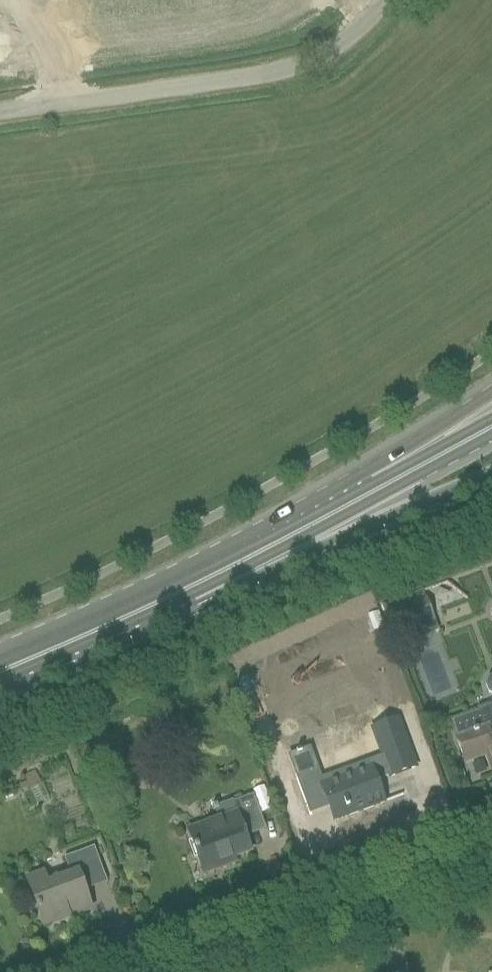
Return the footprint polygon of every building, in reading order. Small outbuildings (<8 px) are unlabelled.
[(423,591),(382,606),(385,613),(398,649),(408,645),(402,632),(421,626),(434,621),(426,598),(425,598),(423,591)] [(379,611),(368,615),(374,632),(385,628),(379,611)] [(391,686),(404,722),(416,717),(403,681),(391,686)] [(491,767),(491,705),(480,709),(486,726),(456,737),(465,762),(487,754),(491,767)] [(317,772),(296,780),(310,816),(312,815),(311,814),(330,807),(335,820),(384,802),(376,783),(391,777),(392,778),(416,769),(409,749),(404,737),(379,746),(383,757),(358,766),(348,770),(337,774),(339,780),(322,786),(317,772)] [(88,745),(80,749),(86,763),(94,760),(88,745)] [(35,771),(25,776),(32,789),(42,784),(35,771)] [(112,782),(99,787),(104,801),(118,796),(112,782)] [(43,784),(31,790),(37,805),(49,799),(43,784)] [(218,819),(187,830),(201,865),(204,874),(237,862),(235,857),(251,851),(246,838),(267,830),(260,811),(257,803),(254,794),(233,803),(237,812),(218,819)] [(60,830),(65,841),(76,837),(72,826),(60,830)] [(43,873),(27,879),(45,927),(92,910),(82,883),(104,875),(94,848),(70,857),(76,874),(47,884),(43,873)]
